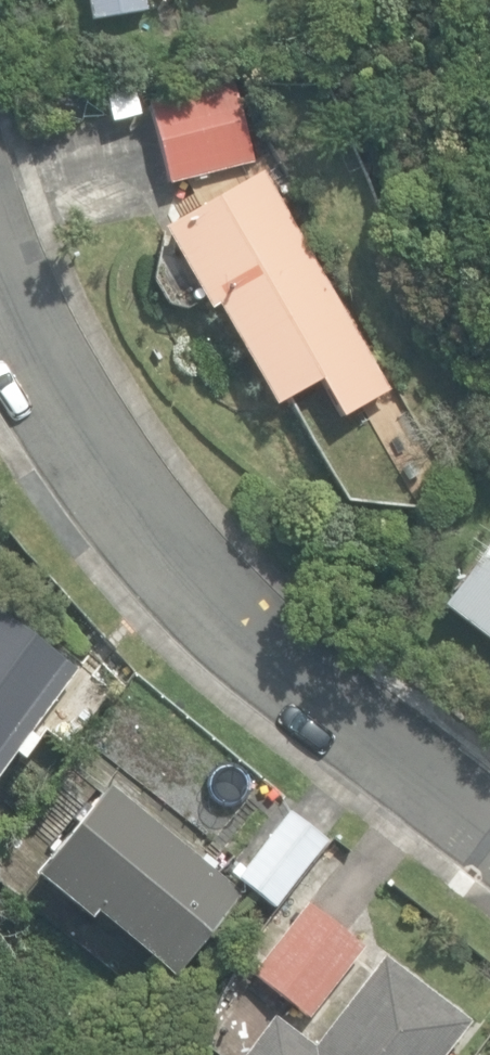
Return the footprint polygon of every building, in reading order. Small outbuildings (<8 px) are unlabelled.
[(90,23),(145,13),(142,0),(87,0),(90,23)] [(148,104),(169,185),(254,163),(232,82),(148,104)] [(317,380),(337,416),(387,389),(265,170),(161,228),(209,314),(218,309),(271,405),(317,380)] [(435,605),(489,647),(489,534),(435,605)] [(73,673),(0,617),(0,768),(73,673)] [(92,916),(172,980),(242,893),(108,785),(34,878),(88,921),(92,916)] [(233,879),(273,909),(327,838),(287,808),(233,879)] [(251,974),(305,1018),(360,950),(306,906),(251,974)] [(373,960),(299,1054),(443,1054),(461,1033),(373,960)] [(257,1021),(231,1054),(297,1054),(257,1021)]
